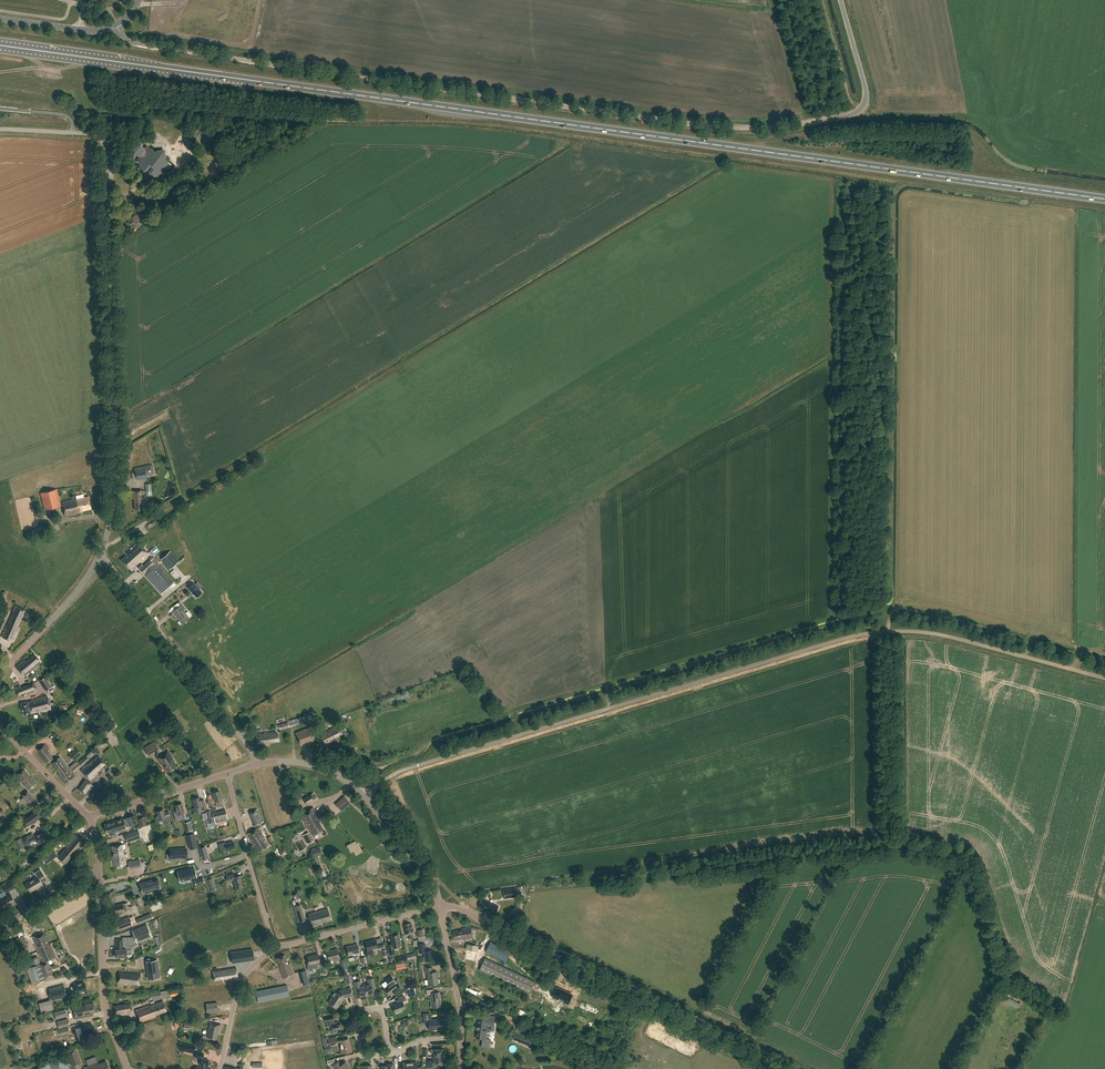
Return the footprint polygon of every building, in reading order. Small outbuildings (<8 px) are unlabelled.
[(143,148),(140,143),(137,144),(133,151),(133,153),(139,156),(137,161),(140,164),(139,165),(143,171),(146,171),(148,173),(148,176),(155,178),(160,173),(162,174),(159,172),(160,170),(161,170),(165,170),(165,166),(167,162),(170,164),(163,158),(164,157),(164,151),(162,149),(156,150),(155,151),(148,146),(147,145),(143,148)] [(145,218),(145,213),(128,214),(129,224),(139,223),(138,218),(145,218)] [(155,474),(153,464),(135,468),(135,472),(132,473),(133,479),(155,474)] [(61,506),(57,489),(41,493),(45,510),(61,506)] [(131,491),(132,499),(134,499),(135,510),(144,509),(143,499),(144,499),(143,490),(131,491)] [(91,509),(89,497),(76,500),(76,499),(62,502),(65,517),(81,513),(81,511),(91,509)] [(179,561),(159,538),(148,548),(159,561),(160,560),(169,569),(179,561)] [(134,564),(135,565),(148,553),(138,542),(125,554),(127,556),(121,560),(129,569),(134,564)] [(174,582),(153,558),(150,560),(149,559),(139,568),(161,594),(174,582)] [(182,605),(180,606),(173,611),(173,612),(182,624),(189,619),(184,612),(186,610),(182,605)] [(24,610),(14,606),(12,610),(13,611),(7,624),(6,624),(0,637),(13,642),(19,628),(17,626),(24,610)] [(41,662),(35,654),(27,660),(26,659),(16,666),(24,676),(41,662)] [(52,687),(46,677),(39,681),(45,691),(52,687)] [(36,688),(34,683),(21,687),(20,685),(15,687),(18,695),(36,688)] [(51,709),(47,695),(21,703),(25,715),(34,712),(35,713),(51,709)] [(290,725),(301,723),(301,720),(305,720),(305,719),(311,718),(310,716),(289,720),(290,725)] [(112,728),(109,723),(103,728),(106,732),(112,728)] [(341,734),(338,727),(334,729),(334,728),(329,730),(328,730),(318,735),(323,745),(332,741),(331,739),(341,734)] [(313,740),(308,728),(296,732),(300,745),(313,740)] [(266,744),(264,732),(256,733),(258,746),(266,744)] [(266,732),(264,732),(266,744),(269,744),(269,743),(279,741),(278,733),(275,733),(275,732),(268,733),(268,732),(266,732)] [(159,748),(155,741),(144,748),(148,755),(159,748)] [(49,749),(45,744),(37,749),(47,763),(51,760),(45,752),(49,749)] [(81,754),(76,748),(69,755),(74,760),(81,754)] [(173,759),(168,750),(157,757),(161,763),(163,762),(169,772),(176,768),(172,760),(173,759)] [(105,763),(98,754),(87,763),(81,769),(90,780),(98,773),(96,771),(97,770),(97,769),(105,763)] [(89,759),(86,756),(79,762),(82,765),(89,759)] [(52,763),(58,772),(67,765),(61,757),(52,763)] [(81,766),(78,762),(70,768),(74,772),(81,766)] [(67,765),(58,772),(57,772),(64,783),(74,776),(67,765)] [(30,778),(23,769),(16,774),(27,788),(35,782),(31,777),(30,778)] [(91,784),(85,779),(79,789),(85,794),(91,784)] [(36,802),(27,790),(21,795),(23,797),(21,799),(25,804),(28,802),(31,807),(36,802)] [(212,793),(217,807),(223,805),(221,800),(222,799),(219,790),(212,793)] [(314,799),(311,794),(303,798),(306,804),(314,799)] [(350,803),(344,796),(335,804),(341,811),(350,803)] [(200,801),(199,797),(192,800),(195,807),(192,808),(194,813),(199,811),(197,807),(201,806),(202,810),(207,809),(204,799),(200,801)] [(185,812),(182,803),(174,806),(176,810),(173,811),(176,821),(180,820),(185,818),(183,813),(185,812)] [(320,821),(312,808),(300,814),(312,835),(322,829),(318,822),(320,821)] [(164,813),(163,809),(157,811),(158,816),(155,817),(157,821),(159,820),(160,820),(163,819),(165,824),(172,821),(170,815),(169,811),(164,813)] [(262,822),(257,809),(250,812),(255,825),(262,822)] [(38,810),(21,821),(25,827),(42,816),(38,810)] [(212,817),(210,810),(205,811),(206,813),(202,814),(203,820),(212,817)] [(227,815),(225,810),(213,813),(214,818),(227,815)] [(136,823),(134,815),(126,817),(129,826),(136,823)] [(144,817),(137,819),(140,827),(147,825),(144,817)] [(114,821),(117,832),(123,830),(123,829),(126,828),(123,818),(114,821)] [(117,832),(114,821),(106,824),(105,826),(107,833),(117,830),(117,832)] [(193,830),(190,821),(184,823),(186,832),(193,830)] [(257,828),(247,834),(258,852),(269,846),(266,840),(265,841),(257,828)] [(141,838),(138,830),(124,835),(127,842),(141,838)] [(47,839),(47,838),(46,836),(43,832),(38,835),(38,834),(34,836),(28,839),(27,837),(21,839),(25,846),(31,843),(30,843),(36,839),(39,844),(47,839)] [(313,841),(308,832),(304,834),(309,843),(313,841)] [(195,840),(193,833),(187,835),(189,842),(195,840)] [(86,843),(76,834),(66,846),(68,847),(61,855),(63,857),(60,859),(65,863),(67,860),(68,861),(76,853),(77,854),(86,843)] [(235,848),(233,841),(225,843),(225,842),(220,844),(221,847),(226,846),(227,850),(235,848)] [(112,846),(114,857),(112,858),(113,867),(126,865),(125,859),(124,859),(122,844),(112,846)] [(205,847),(198,848),(201,860),(208,858),(205,847)] [(320,847),(313,851),(316,858),(324,854),(320,847)] [(171,859),(187,858),(186,848),(170,849),(171,859)] [(57,855),(53,849),(41,858),(45,863),(57,855)] [(196,877),(193,867),(178,871),(180,879),(179,879),(180,880),(181,880),(180,879),(185,877),(185,879),(192,877),(193,878),(196,877)] [(37,877),(26,884),(31,891),(39,886),(38,885),(41,883),(39,879),(44,876),(40,869),(34,872),(37,877)] [(235,877),(234,873),(226,876),(227,882),(233,880),(236,888),(243,886),(241,879),(240,875),(235,877)] [(151,879),(140,882),(140,883),(142,882),(142,884),(140,884),(142,890),(143,890),(143,893),(154,890),(153,887),(159,886),(158,880),(158,879),(152,881),(151,880),(152,880),(151,879)] [(14,888),(18,895),(26,889),(22,883),(14,888)] [(516,897),(514,888),(503,889),(504,899),(516,897)] [(10,893),(2,898),(2,900),(0,901),(0,906),(2,909),(7,907),(8,906),(9,907),(16,903),(10,893)] [(484,909),(484,908),(496,913),(499,906),(492,903),(482,898),(478,907),(484,909)] [(129,910),(127,902),(111,906),(113,916),(120,915),(119,912),(129,910)] [(305,921),(301,904),(294,906),(298,923),(305,921)] [(311,926),(321,924),(321,922),(331,920),(328,908),(308,914),(311,926)] [(150,913),(137,919),(139,924),(152,919),(150,913)] [(133,925),(129,916),(122,919),(122,921),(112,924),(115,932),(133,925)] [(413,933),(411,923),(409,923),(403,924),(404,925),(403,925),(406,935),(408,934),(410,940),(413,939),(412,933),(413,933)] [(115,957),(127,956),(127,954),(130,954),(130,946),(152,937),(147,925),(132,931),(132,937),(122,937),(123,939),(116,939),(117,948),(115,948),(115,957)] [(462,929),(462,930),(453,932),(455,940),(463,939),(464,940),(473,938),(471,927),(462,929)] [(43,933),(33,937),(38,951),(42,950),(41,947),(48,944),(43,933)] [(401,945),(398,934),(390,936),(392,943),(388,944),(390,954),(395,953),(394,947),(401,945)] [(29,947),(24,935),(15,939),(18,945),(22,943),(24,948),(29,947)] [(377,943),(376,939),(365,942),(367,950),(367,951),(366,951),(367,957),(374,956),(372,949),(377,947),(377,949),(384,947),(383,942),(377,943)] [(511,951),(491,941),(485,952),(506,962),(511,951)] [(41,947),(42,950),(38,951),(43,962),(40,963),(37,956),(29,959),(32,966),(27,968),(32,983),(53,976),(48,960),(56,957),(51,945),(48,946),(48,944),(41,947)] [(478,946),(466,944),(464,959),(475,961),(478,946)] [(359,953),(357,945),(346,947),(348,956),(359,953)] [(253,948),(230,951),(232,963),(254,959),(253,948)] [(339,957),(337,949),(327,952),(329,960),(333,959),(333,962),(340,960),(342,969),(341,969),(342,973),(348,972),(347,968),(346,968),(343,956),(339,957)] [(433,959),(431,950),(424,951),(426,960),(433,959)] [(319,961),(318,954),(307,957),(309,965),(315,964),(316,968),(321,967),(321,968),(321,967),(323,974),(327,973),(324,960),(319,961)] [(288,964),(284,955),(276,958),(279,967),(279,968),(283,978),(294,974),(289,964),(288,964)] [(535,981),(485,958),(479,970),(529,993),(535,981)] [(157,960),(146,961),(148,979),(160,978),(157,960)] [(433,972),(432,966),(425,967),(426,973),(427,973),(429,984),(439,983),(437,971),(433,972)] [(238,980),(236,967),(212,971),(214,980),(223,979),(224,981),(238,980)] [(309,983),(306,970),(301,971),(304,985),(309,983)] [(140,975),(119,972),(118,984),(127,985),(127,984),(139,985),(140,975)] [(389,995),(396,989),(398,992),(402,989),(395,980),(392,977),(390,976),(386,979),(386,981),(389,985),(384,989),(389,995)] [(365,985),(367,995),(374,994),(373,989),(376,989),(374,978),(368,979),(368,984),(365,985)] [(367,995),(365,985),(362,985),(361,981),(354,982),(356,992),(360,992),(361,996),(367,995)] [(86,989),(84,982),(79,983),(78,982),(75,983),(75,986),(72,986),(73,992),(76,991),(76,992),(86,989)] [(48,989),(51,1000),(67,996),(64,985),(48,989)] [(289,996),(286,985),(256,991),(258,1002),(289,996)] [(352,996),(351,988),(340,990),(338,993),(335,992),(332,996),(333,996),(329,1003),(337,1008),(340,1004),(341,1005),(344,1001),(343,1000),(344,997),(352,996)] [(557,988),(553,997),(559,999),(558,1000),(562,1002),(563,1001),(568,1004),(572,994),(557,988)] [(426,995),(430,994),(431,1007),(440,1007),(439,992),(434,992),(434,989),(426,990),(426,995)] [(406,1000),(405,996),(397,999),(398,1003),(392,1005),(395,1012),(405,1008),(403,1001),(406,1000)] [(53,1009),(51,1000),(38,1003),(41,1012),(53,1009)] [(155,1017),(155,1015),(167,1010),(163,1001),(150,1006),(149,1005),(136,1010),(140,1022),(155,1017)] [(95,1012),(93,1003),(73,1007),(75,1019),(92,1015),(92,1013),(95,1012)] [(132,1011),(131,1003),(114,1005),(115,1014),(132,1011)] [(219,1011),(218,1003),(207,1004),(208,1012),(219,1011)] [(67,1016),(65,1009),(54,1012),(56,1019),(67,1016)] [(431,1020),(430,1013),(424,1013),(425,1023),(429,1023),(430,1030),(443,1029),(442,1019),(431,1020)] [(495,1016),(482,1014),(482,1019),(479,1019),(476,1038),(482,1039),(481,1047),(488,1048),(489,1040),(486,1040),(487,1030),(485,1030),(486,1023),(494,1024),(495,1016)] [(334,1021),(333,1015),(325,1017),(326,1027),(330,1026),(330,1027),(331,1027),(332,1031),(333,1030),(334,1034),(339,1034),(338,1030),(344,1029),(343,1025),(342,1025),(341,1022),(337,1023),(336,1021),(334,1021)] [(69,1026),(67,1018),(57,1021),(58,1029),(69,1026)] [(220,1025),(210,1022),(207,1038),(215,1039),(217,1033),(218,1033),(220,1025)] [(88,1025),(88,1024),(81,1026),(81,1028),(77,1030),(78,1034),(83,1032),(83,1035),(89,1034),(88,1032),(93,1031),(91,1024),(88,1025)] [(533,1039),(515,1032),(513,1039),(530,1046),(533,1039)] [(351,1051),(350,1045),(349,1045),(348,1039),(337,1041),(336,1037),(328,1039),(329,1046),(340,1043),(342,1053),(351,1051)] [(195,1046),(181,1043),(179,1050),(193,1053),(195,1046)] [(81,1059),(75,1047),(66,1051),(73,1066),(81,1063),(79,1060),(81,1059)] [(196,1052),(195,1057),(201,1059),(200,1065),(202,1065),(201,1068),(196,1067),(196,1068),(208,1068),(204,1068),(205,1066),(207,1067),(208,1060),(202,1059),(204,1054),(196,1052)] [(65,1056),(35,1068),(70,1068),(65,1056)] [(434,1056),(434,1060),(430,1060),(430,1067),(436,1067),(436,1063),(444,1064),(444,1059),(444,1056),(434,1056)] [(107,1061),(98,1064),(97,1062),(83,1068),(84,1068),(110,1068),(107,1061)]
